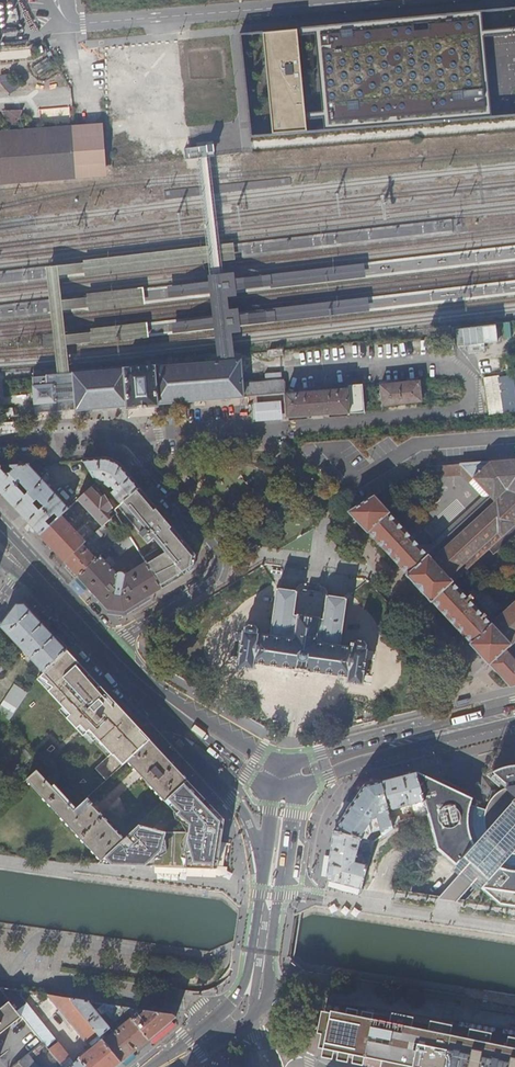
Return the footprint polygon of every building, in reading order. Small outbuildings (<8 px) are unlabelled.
[(243,34),(253,138),(514,115),(514,10),(243,34)] [(224,55),(222,35),(193,39),(194,48),(195,48),(196,59),(224,55)] [(200,66),(200,107),(231,107),(232,77),(225,77),(225,66),(200,66)] [(74,133),(73,125),(0,131),(0,140),(74,133)] [(80,133),(83,168),(112,165),(108,130),(80,133)] [(77,168),(83,168),(80,133),(74,133),(0,140),(0,175),(77,168)] [(77,168),(0,175),(0,185),(78,178),(77,168)] [(55,270),(56,275),(83,272),(84,277),(234,258),(233,251),(232,243),(82,263),(55,266),(55,270)] [(233,275),(224,276),(209,278),(210,281),(211,290),(213,317),(215,326),(219,363),(223,362),(229,362),(233,361),(229,329),(239,328),(238,323),(238,314),(237,306),(227,307),(225,292),(235,291),(234,287),(233,279),(233,275)] [(233,279),(234,287),(269,282),(268,275),(233,279)] [(211,290),(210,281),(166,286),(167,296),(211,290)] [(59,305),(59,309),(87,306),(87,310),(144,304),(143,289),(86,296),(86,297),(58,300),(59,305)] [(238,314),(238,323),(274,319),(273,310),(238,314)] [(215,326),(213,317),(171,322),(172,331),(215,326)] [(89,330),(89,332),(62,335),(63,340),(63,344),(90,341),(90,344),(96,343),(118,341),(151,337),(149,323),(117,327),(94,329),(89,330)] [(462,328),(463,352),(488,351),(488,343),(502,342),(501,325),(462,328)] [(372,341),(373,357),(399,357),(399,340),(372,341)] [(497,359),(480,362),(482,372),(499,369),(497,359)] [(35,404),(36,415),(64,412),(73,411),(128,407),(128,409),(143,408),(159,406),(159,404),(200,401),(207,400),(212,400),(243,397),(242,383),(241,376),(240,361),(233,361),(229,362),(223,362),(219,363),(216,363),(193,365),(177,366),(155,368),(155,366),(125,369),(125,370),(86,373),(69,374),(66,374),(62,375),(56,375),(54,375),(32,377),(35,404)] [(514,412),(514,387),(513,377),(499,380),(504,413),(514,412)] [(504,413),(499,380),(498,378),(484,380),(490,416),(504,413)] [(420,382),(381,386),(383,407),(423,403),(420,382)] [(348,390),(286,395),(288,418),(364,413),(361,386),(348,387),(348,390)] [(283,402),(256,402),(256,421),(283,420),(283,402)] [(107,460),(85,461),(84,461),(94,478),(107,484),(106,486),(105,485),(103,487),(102,486),(100,487),(102,491),(108,487),(111,489),(112,488),(115,491),(112,494),(121,504),(139,489),(140,489),(120,464),(118,464),(107,460)] [(514,686),(514,651),(511,646),(514,642),(514,602),(491,625),(484,617),(485,615),(483,614),(482,615),(469,600),(472,597),(470,594),(467,598),(452,583),(495,544),(497,547),(497,546),(514,530),(514,460),(461,464),(461,465),(453,465),(453,469),(464,468),(491,498),(427,556),(389,514),(389,513),(374,497),(351,511),(351,515),(367,533),(368,532),(407,575),(407,576),(431,602),(432,602),(471,644),(470,645),(489,665),(489,664),(511,687),(514,686)] [(30,465),(0,468),(0,493),(2,495),(40,537),(51,527),(47,522),(55,514),(60,519),(71,509),(46,483),(51,479),(46,474),(42,478),(30,465)] [(107,484),(94,478),(98,484),(100,487),(102,486),(103,487),(105,485),(106,486),(107,484)] [(102,499),(93,488),(79,502),(103,527),(104,527),(112,519),(108,514),(113,509),(108,501),(105,496),(102,499)] [(172,528),(139,489),(121,504),(117,508),(114,510),(117,515),(116,516),(128,533),(135,545),(146,564),(162,590),(194,571),(196,557),(172,528)] [(114,510),(117,508),(112,499),(108,501),(113,509),(114,510)] [(72,507),(71,509),(60,519),(56,523),(51,527),(40,537),(60,559),(65,564),(96,535),(86,524),(77,533),(64,519),(69,515),(71,517),(77,512),(72,507)] [(65,564),(79,578),(102,557),(106,553),(113,547),(119,542),(104,527),(103,527),(96,535),(65,564)] [(497,546),(500,550),(514,536),(514,530),(497,546)] [(121,557),(135,545),(128,533),(119,542),(113,547),(121,557)] [(125,613),(162,590),(146,564),(128,575),(126,572),(123,574),(120,574),(118,575),(112,569),(116,565),(110,558),(106,562),(104,559),(102,557),(79,578),(108,611),(125,613)] [(347,684),(363,686),(368,650),(367,650),(367,646),(364,642),(358,641),(354,644),(353,648),(352,649),(340,647),(347,599),(327,596),(324,621),(319,620),(319,619),(299,616),(298,617),(294,616),(298,592),(278,589),(270,638),(259,636),(259,635),(258,635),(259,631),(256,627),(249,626),(245,629),(245,633),(243,633),(238,669),(254,671),(255,665),(301,672),(348,678),(347,684)] [(44,673),(68,651),(46,627),(25,604),(16,606),(0,627),(36,664),(44,673)] [(128,761),(150,740),(105,691),(68,651),(44,673),(41,676),(48,680),(47,682),(53,686),(52,687),(48,691),(63,707),(70,714),(66,718),(83,736),(86,733),(89,731),(96,738),(111,754),(95,769),(106,781),(128,761)] [(0,658),(0,676),(9,665),(0,658)] [(41,676),(44,673),(36,664),(32,668),(40,677),(41,676)] [(48,680),(41,676),(40,677),(39,678),(52,687),(53,686),(47,682),(48,680)] [(10,721),(28,693),(15,685),(0,707),(0,714),(10,721)] [(70,714),(63,707),(59,710),(66,718),(70,714)] [(93,741),(96,738),(89,731),(86,733),(93,741)] [(165,801),(187,780),(163,753),(150,740),(128,761),(165,801)] [(483,809),(470,805),(473,798),(416,772),(427,813),(433,812),(437,848),(458,866),(465,859),(486,877),(479,885),(486,891),(500,903),(507,903),(514,903),(514,768),(508,769),(499,772),(494,774),(503,782),(505,788),(501,790),(497,792),(493,796),(488,802),(485,809),(483,809)] [(27,780),(101,861),(104,858),(124,839),(92,805),(94,803),(88,798),(75,811),(37,771),(27,780)] [(427,813),(416,772),(398,777),(381,782),(388,811),(416,804),(419,817),(428,815),(427,813)] [(365,785),(372,784),(371,779),(360,782),(353,793),(358,796),(365,785)] [(104,858),(111,865),(218,870),(225,821),(187,780),(165,801),(190,825),(188,833),(166,832),(140,824),(124,839),(104,858)] [(388,811),(381,782),(372,784),(365,785),(358,796),(334,831),(334,832),(364,840),(369,831),(367,830),(373,820),(378,819),(383,837),(393,829),(392,824),(390,819),(388,811)] [(327,881),(361,890),(368,867),(355,864),(356,861),(361,863),(363,856),(358,854),(360,849),(369,852),(366,865),(368,865),(375,843),(369,841),(364,840),(334,832),(327,881)] [(376,835),(369,841),(375,843),(379,840),(376,835)] [(469,876),(479,885),(486,877),(465,859),(458,866),(469,876)] [(164,976),(151,974),(150,984),(163,986),(164,976)] [(0,989),(0,990),(11,1004),(22,1018),(43,1044),(60,1065),(69,1057),(70,1057),(19,992),(0,989)] [(87,1045),(99,1035),(70,999),(48,996),(87,1045)] [(166,1027),(176,1018),(173,1015),(136,1010),(135,1014),(141,1015),(134,1021),(133,1019),(114,1034),(100,1017),(102,1014),(103,1015),(106,1013),(115,1024),(132,1010),(132,1009),(103,1005),(103,1006),(96,1012),(89,1004),(90,1002),(70,999),(99,1035),(103,1040),(121,1063),(136,1051),(166,1027)] [(22,1018),(11,1004),(2,1011),(0,1009),(0,1035),(22,1018)] [(325,1013),(318,1049),(365,1058),(366,1057),(382,1060),(380,1066),(404,1066),(404,1064),(418,1066),(514,1066),(514,1032),(510,1031),(509,1036),(468,1028),(467,1034),(452,1031),(453,1025),(374,1010),(371,1022),(325,1013)] [(91,1050),(103,1040),(99,1035),(87,1045),(89,1048),(91,1050)] [(121,1063),(103,1040),(91,1050),(89,1048),(88,1049),(89,1051),(74,1064),(71,1059),(61,1066),(62,1066),(117,1066),(121,1063)] [(61,1066),(60,1065),(43,1044),(29,1057),(37,1066),(62,1066),(61,1066)] [(29,1057),(20,1064),(23,1066),(37,1066),(29,1057)] [(60,1065),(61,1066),(71,1059),(69,1057),(60,1065)]
